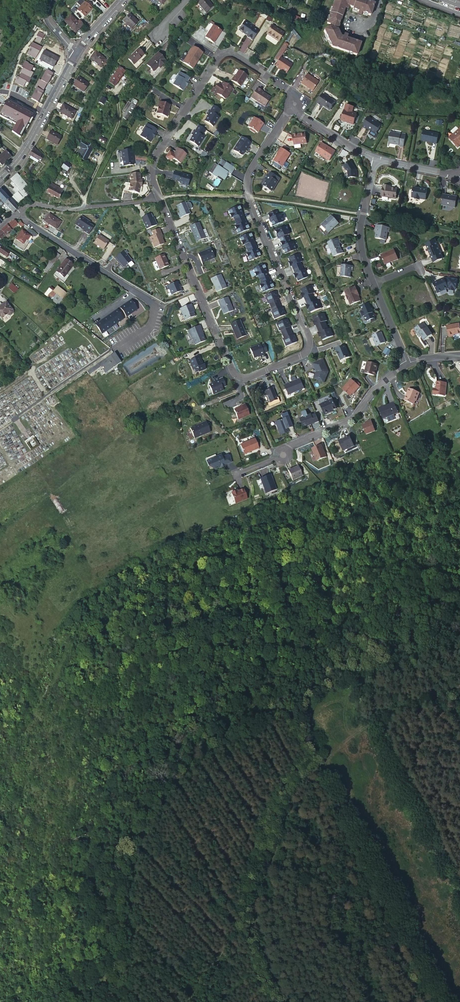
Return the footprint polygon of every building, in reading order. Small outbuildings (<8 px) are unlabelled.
[(207,0),(201,0),(198,3),(206,12),(213,6),(207,0)] [(333,47),(360,43),(348,39),(347,41),(340,39),(342,32),(337,30),(342,17),(340,16),(344,5),(353,8),(353,10),(359,12),(359,10),(363,11),(362,13),(370,16),(374,4),(361,0),(336,0),(335,2),(334,1),(327,23),(331,24),(329,27),(324,30),(332,47),(333,47)] [(85,17),(92,8),(91,8),(85,3),(85,2),(77,10),(85,17)] [(132,28),(137,22),(129,14),(123,21),(132,28)] [(75,32),(79,28),(79,29),(83,25),(80,21),(78,23),(71,15),(65,21),(75,32)] [(299,24),(301,17),(295,15),(293,21),(299,24)] [(247,36),(253,40),(258,31),(252,28),(253,27),(244,22),(239,30),(243,33),(244,33),(245,34),(247,36)] [(205,38),(214,43),(221,31),(213,26),(205,38)] [(271,26),(266,34),(278,42),(284,33),(278,30),(271,26)] [(292,34),(287,40),(289,42),(294,36),(298,40),(301,37),(293,30),(290,32),(292,34)] [(282,45),(274,58),(278,61),(280,57),(286,48),(282,45)] [(197,60),(198,60),(202,53),(193,47),(188,54),(183,62),(193,69),(196,63),(195,62),(197,60)] [(138,49),(128,59),(133,65),(144,55),(138,49)] [(46,61),(54,65),(57,57),(43,50),(39,59),(46,62),(46,61)] [(103,68),(108,61),(95,51),(90,58),(103,68)] [(179,60),(183,62),(188,54),(185,52),(179,60)] [(158,53),(147,65),(153,71),(159,66),(160,67),(166,61),(158,53)] [(287,73),(292,65),(280,57),(278,61),(275,66),(287,73)] [(119,68),(109,83),(114,87),(125,72),(119,68)] [(18,79),(20,77),(12,71),(10,73),(18,79)] [(231,80),(240,86),(247,76),(239,71),(235,77),(234,76),(231,80)] [(187,81),(189,78),(180,72),(175,80),(176,80),(173,84),(183,91),(188,82),(187,81)] [(18,79),(10,73),(3,82),(4,82),(0,88),(0,99),(10,86),(12,88),(18,79)] [(318,82),(307,74),(301,83),(313,91),(318,82)] [(78,77),(74,83),(76,84),(75,86),(84,91),(88,83),(78,77)] [(233,88),(223,82),(221,85),(221,86),(221,87),(220,86),(219,85),(217,88),(214,86),(211,91),(215,94),(217,93),(225,98),(226,98),(233,88)] [(251,98),(265,106),(270,97),(266,94),(265,95),(263,94),(264,93),(262,92),(262,91),(257,88),(251,98)] [(332,107),(332,106),(335,102),(323,94),(317,103),(321,105),(322,106),(323,105),(329,110),(330,110),(332,107)] [(8,102),(4,107),(13,113),(22,118),(25,112),(24,112),(28,106),(11,96),(7,102),(8,102)] [(122,117),(126,120),(135,106),(128,101),(122,111),(125,113),(122,117)] [(167,117),(168,113),(167,112),(170,105),(159,102),(158,107),(159,107),(157,113),(167,117)] [(63,104),(59,112),(72,118),(76,110),(63,104)] [(217,116),(220,110),(214,105),(210,111),(209,110),(206,114),(208,115),(205,121),(213,127),(219,117),(217,116)] [(345,110),(341,121),(353,125),(357,114),(345,110)] [(376,133),(381,125),(368,117),(363,127),(366,129),(367,128),(370,130),(371,130),(376,133)] [(257,133),(263,124),(254,118),(248,127),(257,133)] [(150,142),(155,133),(154,133),(156,130),(147,124),(142,131),(143,132),(140,136),(150,142)] [(202,136),(205,130),(199,126),(195,131),(194,130),(191,134),(193,136),(190,141),(198,147),(204,137),(202,136)] [(449,138),(458,148),(459,145),(459,129),(449,138)] [(50,131),(47,137),(49,138),(48,140),(57,144),(61,136),(50,131)] [(424,131),(421,140),(436,144),(439,134),(424,131)] [(399,146),(404,147),(406,134),(401,133),(401,134),(390,132),(388,143),(394,144),(394,143),(396,143),(396,144),(399,145),(399,146)] [(298,135),(293,135),(294,145),(307,143),(305,134),(298,135)] [(248,147),(251,143),(242,137),(233,151),(241,156),(243,156),(246,151),(247,152),(250,148),(248,147)] [(77,157),(85,161),(93,146),(87,144),(82,141),(79,147),(81,148),(77,157)] [(329,160),(335,151),(321,143),(315,152),(329,160)] [(42,155),(34,147),(29,155),(35,159),(37,160),(42,155)] [(186,154),(178,148),(172,158),(180,164),(186,154)] [(282,167),(290,154),(288,152),(283,149),(281,148),(278,153),(279,153),(274,161),(282,167)] [(0,153),(0,165),(9,156),(4,150),(0,153)] [(120,167),(133,165),(133,159),(132,159),(131,156),(133,156),(132,150),(118,152),(120,167)] [(231,174),(235,168),(221,159),(217,166),(214,164),(209,172),(221,180),(222,179),(224,180),(227,176),(226,175),(228,173),(231,174)] [(346,170),(348,172),(348,177),(357,177),(357,172),(356,172),(356,170),(351,162),(343,166),(346,170)] [(190,176),(174,172),(172,180),(179,181),(179,182),(180,184),(187,186),(190,176)] [(278,177),(271,172),(269,176),(267,175),(265,179),(267,180),(263,186),(272,191),(278,181),(275,180),(278,177)] [(142,180),(140,173),(129,174),(130,183),(128,191),(139,193),(141,186),(140,186),(140,183),(141,181),(142,180)] [(17,174),(13,178),(21,188),(26,183),(19,176),(17,174)] [(51,184),(47,193),(59,199),(63,190),(65,191),(67,186),(64,185),(62,190),(51,184)] [(396,198),(397,189),(390,188),(389,188),(389,187),(383,186),(382,197),(396,198)] [(0,189),(9,199),(11,197),(2,188),(0,189)] [(343,189),(341,190),(341,191),(340,192),(339,193),(339,194),(339,195),(339,196),(339,198),(340,198),(341,200),(342,200),(344,201),(345,201),(347,201),(348,201),(349,200),(350,200),(351,198),(352,197),(352,196),(352,195),(352,194),(352,193),(351,192),(350,191),(349,190),(348,189),(346,188),(345,188),(344,189),(343,189)] [(422,189),(414,188),(412,196),(415,197),(414,199),(415,199),(418,200),(419,199),(420,199),(425,200),(427,189),(422,189)] [(13,212),(18,208),(9,199),(0,189),(0,199),(5,204),(9,208),(13,212)] [(11,197),(15,202),(20,198),(16,192),(11,197)] [(443,195),(441,205),(455,207),(457,197),(443,195)] [(190,214),(185,202),(177,206),(180,213),(178,214),(179,218),(190,214)] [(235,221),(243,218),(240,211),(241,210),(239,206),(228,211),(231,218),(233,218),(235,221)] [(270,222),(272,226),(283,221),(280,213),(278,214),(276,210),(268,214),(271,221),(270,222)] [(56,229),(61,222),(49,214),(44,221),(56,229)] [(146,230),(156,225),(155,221),(154,221),(151,216),(149,215),(141,218),(146,230)] [(84,231),(88,234),(93,227),(89,224),(90,222),(81,216),(75,224),(84,230),(84,231)] [(332,216),(321,225),(328,233),(338,223),(332,216)] [(247,225),(246,225),(243,218),(235,221),(236,225),(234,226),(238,234),(249,229),(247,225)] [(15,220),(13,220),(12,222),(11,221),(1,230),(0,231),(0,239),(1,240),(5,235),(18,224),(18,223),(15,220)] [(189,227),(196,242),(205,238),(199,223),(189,227)] [(389,228),(377,225),(376,230),(378,230),(377,233),(376,233),(375,238),(387,240),(389,228)] [(289,239),(287,235),(289,234),(286,226),(275,231),(277,235),(280,242),(289,239)] [(153,237),(150,238),(154,248),(164,244),(161,236),(162,236),(159,229),(152,232),(153,237)] [(29,235),(22,230),(15,239),(23,245),(27,239),(29,235)] [(246,249),(255,245),(252,238),(252,237),(250,233),(239,238),(243,246),(245,245),(246,249)] [(99,235),(94,243),(103,249),(109,241),(99,235)] [(328,243),(334,257),(342,253),(340,249),(339,244),(340,243),(338,238),(328,243)] [(28,240),(27,239),(23,245),(15,239),(13,243),(22,250),(28,240)] [(289,239),(280,242),(283,249),(283,250),(285,254),(296,249),(292,241),(290,242),(289,239)] [(436,242),(435,241),(426,245),(426,246),(423,247),(426,255),(430,253),(431,253),(435,262),(443,258),(440,253),(443,252),(438,241),(436,242)] [(7,257),(9,253),(10,252),(1,247),(1,246),(0,245),(0,253),(7,257)] [(258,252),(255,245),(246,249),(248,252),(246,253),(249,261),(260,256),(258,252)] [(210,248),(198,254),(203,266),(202,263),(205,262),(205,261),(209,259),(210,259),(215,258),(210,248)] [(394,250),(381,255),(385,265),(398,259),(394,250)] [(124,267),(131,261),(124,251),(116,258),(124,267)] [(56,253),(43,271),(47,273),(60,255),(56,253)] [(169,265),(164,254),(155,258),(156,261),(152,263),(156,271),(169,265)] [(298,254),(288,258),(290,262),(291,265),(293,270),(301,266),(300,262),(302,261),(298,254)] [(65,258),(53,274),(63,281),(66,278),(63,276),(73,264),(65,258)] [(259,280),(268,276),(265,269),(266,269),(264,265),(253,269),(256,277),(258,276),(259,280)] [(353,266),(342,265),(341,277),(350,277),(351,271),(352,272),(353,266)] [(303,270),(301,266),(293,270),(295,274),(296,277),(298,281),(308,277),(305,269),(303,270)] [(221,274),(211,279),(217,292),(227,288),(221,274)] [(272,284),(271,284),(268,276),(259,280),(261,284),(259,285),(263,293),(274,288),(272,284)] [(448,288),(444,279),(434,283),(437,293),(448,288)] [(172,295),(182,291),(181,287),(180,287),(177,281),(165,287),(169,296),(172,295)] [(18,288),(12,283),(8,287),(14,292),(18,288)] [(57,285),(54,288),(58,291),(64,296),(67,292),(57,285)] [(312,285),(301,290),(303,293),(304,297),(306,301),(315,297),(313,294),(315,293),(312,285)] [(358,293),(355,287),(345,291),(347,296),(348,300),(349,300),(351,305),(361,301),(358,296),(357,293),(358,293)] [(58,304),(64,296),(58,291),(56,294),(52,291),(49,288),(44,294),(58,304)] [(277,296),(275,292),(264,296),(268,304),(269,304),(270,307),(279,304),(276,297),(277,296)] [(228,297),(218,301),(224,314),(233,310),(228,297)] [(316,301),(315,297),(306,301),(308,305),(309,309),(311,312),(321,308),(318,300),(316,301)] [(0,305),(0,317),(1,318),(7,313),(8,314),(9,314),(12,312),(12,310),(5,301),(0,305)] [(376,320),(369,303),(361,307),(363,310),(360,312),(362,317),(365,316),(367,321),(371,320),(371,322),(376,320)] [(191,304),(180,309),(185,320),(195,316),(193,312),(194,312),(191,304)] [(282,311),(279,304),(270,307),(272,311),(271,312),(274,319),(285,315),(283,310),(282,311)] [(323,313),(313,317),(315,321),(316,325),(318,329),(326,325),(324,321),(326,320),(323,313)] [(289,324),(287,319),(276,324),(279,331),(280,331),(282,335),(290,331),(288,324),(289,324)] [(240,320),(230,324),(237,339),(246,335),(240,320)] [(424,341),(432,335),(427,328),(423,323),(415,328),(415,330),(417,333),(419,334),(421,336),(424,341)] [(453,336),(454,335),(455,334),(459,334),(459,327),(459,325),(458,324),(455,325),(454,326),(452,326),(452,325),(447,326),(449,337),(453,336)] [(202,330),(200,325),(188,331),(192,340),(193,339),(195,345),(205,341),(202,334),(202,333),(201,330),(202,330)] [(326,325),(318,329),(319,333),(321,336),(323,340),(333,336),(330,328),(328,329),(326,325)] [(290,331),(282,335),(284,338),(282,339),(286,347),(297,342),(295,337),(293,338),(290,331)] [(377,346),(385,342),(381,332),(372,336),(375,341),(374,342),(375,344),(376,344),(377,346)] [(267,351),(264,344),(261,345),(260,344),(250,349),(254,358),(260,356),(261,358),(265,356),(264,353),(267,351)] [(349,356),(344,345),(336,349),(340,360),(349,356)] [(106,373),(120,363),(114,353),(106,358),(103,360),(105,364),(101,367),(106,373)] [(200,357),(190,361),(193,370),(198,368),(200,371),(207,369),(205,364),(204,365),(203,362),(200,357)] [(103,360),(95,366),(97,369),(101,367),(105,364),(103,360)] [(323,360),(313,364),(315,369),(316,368),(318,371),(316,372),(314,379),(324,383),(328,372),(323,360)] [(377,364),(367,362),(365,373),(375,375),(376,371),(375,371),(376,369),(377,364)] [(95,366),(87,372),(89,375),(97,369),(95,366)] [(215,383),(209,385),(213,395),(223,390),(222,388),(226,386),(223,378),(219,380),(218,379),(214,381),(215,383)] [(300,379),(284,385),(288,395),(304,388),(300,379)] [(356,390),(360,386),(351,379),(342,389),(350,396),(355,390),(356,390)] [(435,389),(434,394),(445,396),(446,383),(437,382),(436,389),(435,389)] [(277,400),(272,388),(264,391),(266,395),(267,395),(270,402),(277,400)] [(415,404),(419,393),(410,389),(407,396),(407,395),(405,401),(415,404)] [(318,400),(320,404),(331,400),(329,395),(318,400)] [(331,400),(320,404),(325,414),(329,413),(329,412),(332,410),(336,408),(332,399),(331,400)] [(383,419),(398,412),(394,403),(385,407),(384,406),(379,409),(383,419)] [(238,419),(249,414),(245,404),(241,406),(241,405),(237,407),(238,408),(234,410),(238,419)] [(292,426),(287,413),(281,415),(283,419),(275,423),(280,435),(288,432),(287,429),(292,426)] [(310,425),(319,421),(316,414),(312,416),(311,414),(300,419),(303,426),(307,425),(310,424),(310,425)] [(375,431),(371,420),(367,422),(367,423),(363,425),(366,434),(375,431)] [(206,421),(190,428),(194,438),(210,431),(206,421)] [(339,442),(343,450),(354,446),(349,435),(345,437),(346,439),(343,440),(342,439),(340,440),(339,442)] [(244,454),(259,448),(255,439),(240,445),(244,454)] [(317,461),(326,456),(321,445),(312,449),(317,461)] [(211,466),(214,467),(215,469),(219,468),(225,465),(231,463),(228,455),(222,458),(221,455),(216,458),(207,462),(209,466),(211,466)] [(299,466),(289,470),(293,480),(303,475),(299,466)] [(279,488),(273,474),(263,478),(269,493),(279,488)] [(233,492),(237,502),(249,497),(245,488),(239,491),(238,490),(233,492)]
